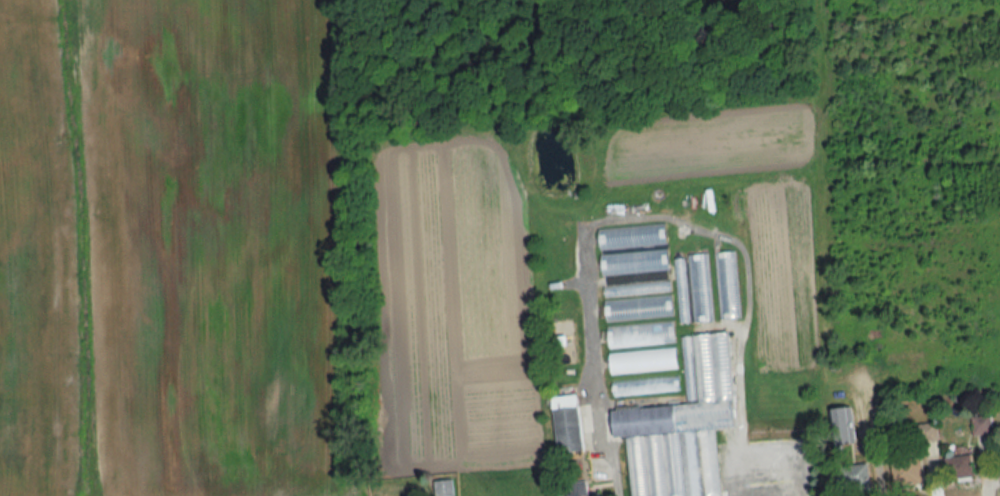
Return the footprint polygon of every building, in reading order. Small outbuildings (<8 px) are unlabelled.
[(665,245),(663,224),(596,229),(597,250),(665,245)] [(599,255),(600,275),(666,271),(665,250),(599,255)] [(734,252),(714,253),(719,321),(738,319),(734,252)] [(707,254),(688,256),(692,323),(711,322),(707,254)] [(688,323),(683,259),(673,259),(678,323),(688,323)] [(602,296),(669,292),(669,283),(602,286),(602,296)] [(604,321),(671,316),(670,296),(603,301),(604,321)] [(606,327),(607,348),(673,344),(672,323),(606,327)] [(714,429),(734,427),(726,334),(680,337),(686,405),(610,411),(612,439),(625,438),(630,495),(719,495),(714,429)] [(610,353),(610,366),(674,365),(674,352),(610,353)] [(611,395),(678,391),(677,378),(611,382),(611,395)] [(551,410),(556,454),(582,451),(578,407),(551,410)] [(829,411),(832,446),(854,444),(851,408),(829,411)] [(970,418),(972,435),(991,433),(989,416),(970,418)] [(919,443),(938,440),(935,423),(917,425),(919,443)] [(944,459),(947,482),(972,479),(970,456),(944,459)] [(890,486),(921,486),(921,460),(890,460),(890,486)] [(868,491),(868,467),(836,467),(836,491),(868,491)] [(586,494),(586,481),(566,482),(567,495),(598,495),(598,493),(586,494)]
